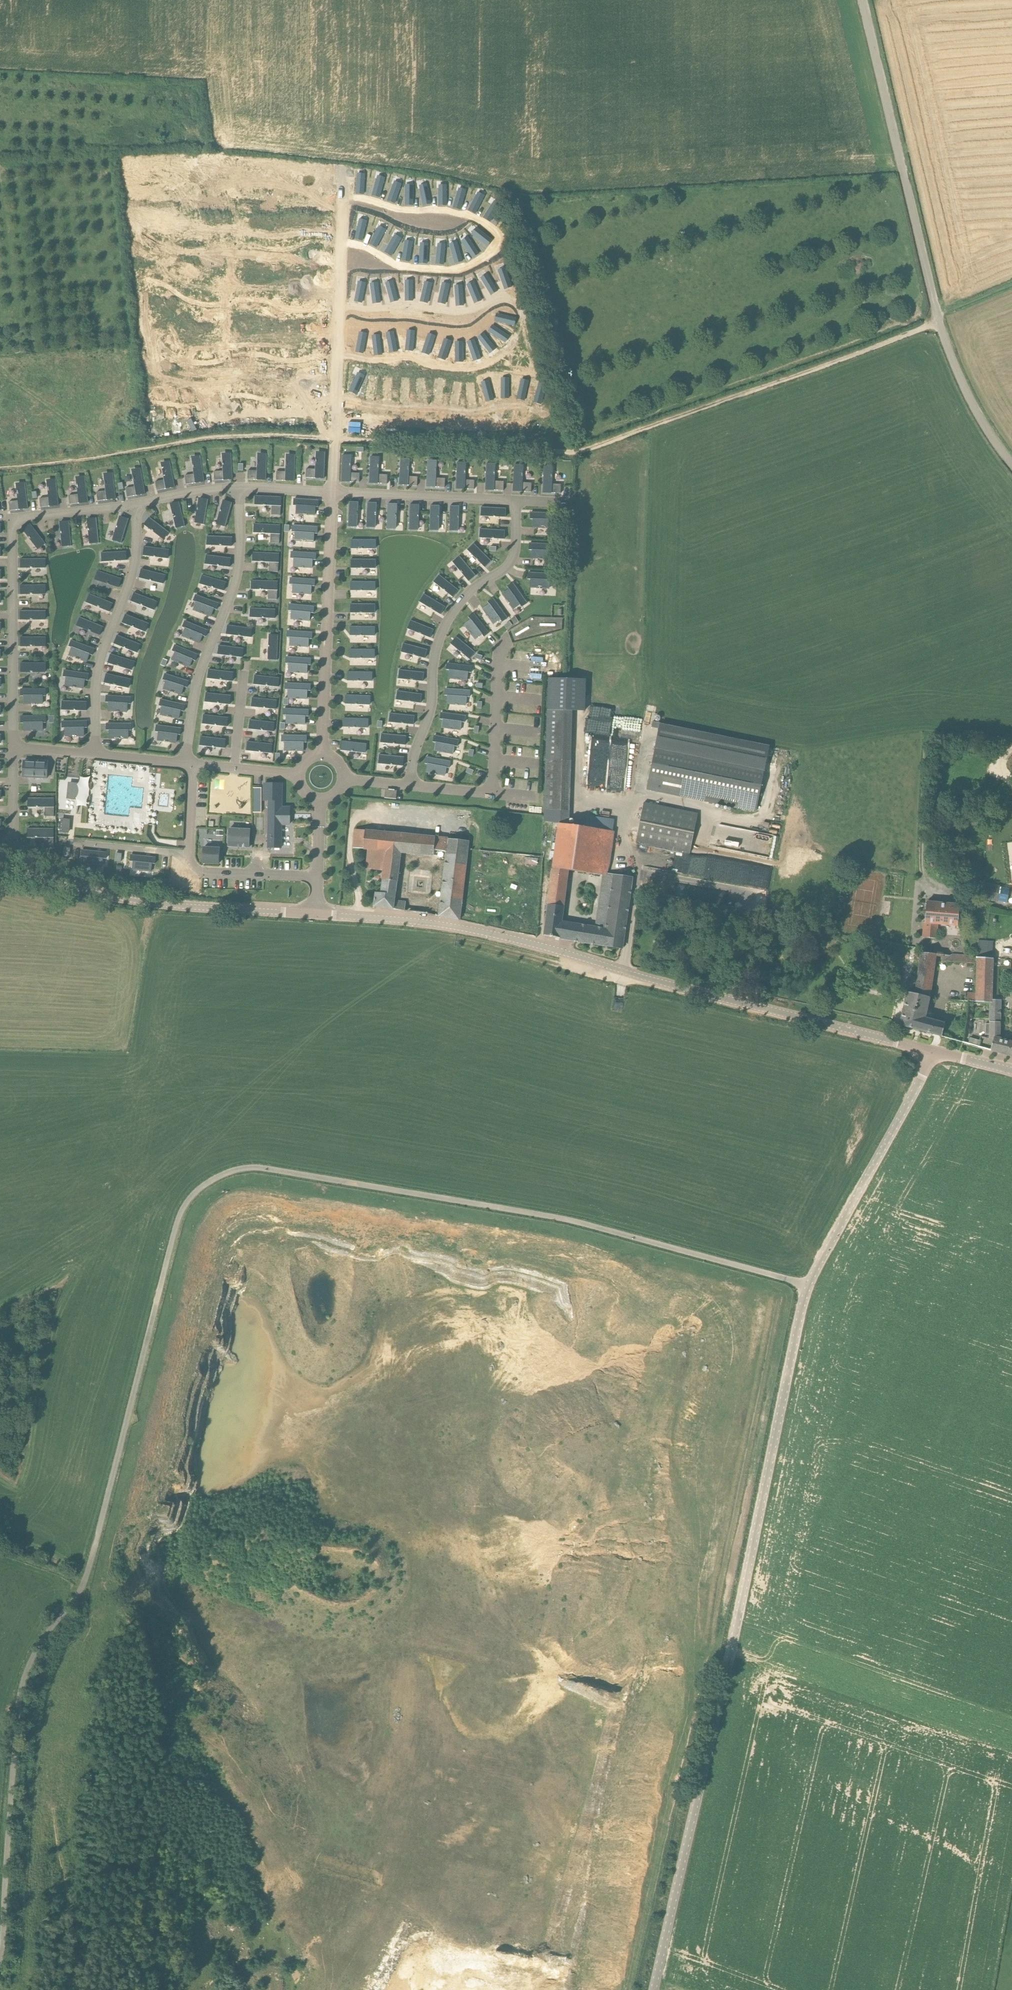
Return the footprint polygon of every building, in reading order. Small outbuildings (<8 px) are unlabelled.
[(136,169),(133,151),(126,153),(128,170),(136,169)] [(151,170),(153,153),(146,152),(144,169),(151,170)] [(166,175),(171,158),(165,156),(159,172),(166,175)] [(179,183),(189,169),(183,164),(173,179),(179,183)] [(195,191),(203,176),(196,172),(188,188),(195,191)] [(264,191),(266,174),(258,173),(257,190),(264,191)] [(248,191),(246,174),(238,175),(241,192),(248,191)] [(333,192),(325,176),(318,180),(326,195),(333,192)] [(212,195),(215,178),(208,177),(205,194),(212,195)] [(232,194),(229,177),(222,178),(225,195),(232,194)] [(279,196),(284,179),(278,177),(272,193),(279,196)] [(364,194),(365,177),(358,177),(357,194),(364,194)] [(384,181),(378,179),(373,195),(380,197),(384,181)] [(297,199),(300,182),(293,180),(289,197),(297,199)] [(314,198),(312,181),(305,182),(307,199),(314,198)] [(401,187),(394,185),(388,201),(395,203),(401,187)] [(420,189),(424,206),(431,204),(427,187),(420,189)] [(461,210),(465,193),(459,191),(454,208),(461,210)] [(136,205),(153,202),(152,195),(135,198),(136,205)] [(475,214),(483,198),(477,195),(469,210),(475,214)] [(499,207),(493,203),(484,218),(490,222),(499,207)] [(144,221),(159,212),(155,206),(140,215),(144,221)] [(157,234),(168,221),(163,216),(151,229),(157,234)] [(309,239),(305,222),(298,223),(302,240),(309,239)] [(172,242),(180,226),(173,223),(166,239),(172,242)] [(225,240),(222,223),(215,224),(218,241),(225,240)] [(256,242),(261,225),(254,223),(249,240),(256,242)] [(366,224),(359,223),(355,239),(362,241),(366,224)] [(274,244),(276,227),(268,226),(267,243),(274,244)] [(293,242),(289,226),(282,227),(285,244),(293,242)] [(190,245),(192,228),(185,227),(183,244),(190,245)] [(209,243),(204,227),(197,229),(202,245),(209,243)] [(376,248),(384,232),(378,229),(370,244),(376,248)] [(478,230),(474,235),(488,246),(492,241),(478,230)] [(400,241),(394,237),(385,252),(391,256),(400,241)] [(479,254),(469,240),(463,244),(473,258),(479,254)] [(409,262),(412,245),(405,244),(402,261),(409,262)] [(451,247),(456,264),(462,262),(458,245),(451,247)] [(445,247),(438,247),(436,264),(443,265),(445,247)] [(148,275),(149,258),(141,257),(140,275),(148,275)] [(162,280),(168,263),(161,261),(155,277),(162,280)] [(175,288),(185,273),(179,269),(169,283),(175,288)] [(499,273),(505,290),(512,287),(506,271),(499,273)] [(191,296),(199,280),(193,277),(185,292),(191,296)] [(497,292),(489,277),(483,280),(491,295),(497,292)] [(244,296),(242,279),(234,280),(237,297),(244,296)] [(260,296),(262,279),(254,279),(253,296),(260,296)] [(328,296),(321,281),(314,284),(321,299),(328,296)] [(209,301),(212,284),(205,282),(202,299),(209,301)] [(228,299),(225,282),(218,283),(220,300),(228,299)] [(275,300),(281,284),(274,282),(268,298),(275,300)] [(365,286),(358,284),(355,301),(362,303),(365,286)] [(398,301),(393,284),(387,286),(391,302),(398,301)] [(380,303),(378,285),(371,286),(373,304),(380,303)] [(424,285),(421,302),(428,303),(431,286),(424,285)] [(481,301),(475,285),(468,288),(475,304),(481,301)] [(293,305),(296,288),(289,286),(285,303),(293,305)] [(311,303),(309,286),(301,287),(304,304),(311,303)] [(442,286),(438,303),(445,304),(449,287),(442,286)] [(455,289),(456,306),(464,306),(462,288),(455,289)] [(149,317),(166,313),(164,306),(147,310),(149,317)] [(499,315),(498,322),(514,326),(516,319),(499,315)] [(157,333),(172,325),(169,318),(154,327),(157,333)] [(495,327),(491,333),(505,342),(509,337),(495,327)] [(170,346),(182,334),(177,329),(165,341),(170,346)] [(323,345),(315,330),(308,334),(317,349),(323,345)] [(414,334),(407,333),(406,350),(413,351),(414,334)] [(240,351),(236,334),(229,336),(233,353),(240,351)] [(387,336),(390,353),(397,351),(394,334),(387,336)] [(271,353),(275,337),(268,335),(264,351),(271,353)] [(363,353),(366,336),(359,335),(356,352),(363,353)] [(480,340),(490,353),(496,349),(485,335),(480,340)] [(307,353),(303,336),(296,338),(300,355),(307,353)] [(429,355),(434,339),(428,336),(422,353),(429,355)] [(187,355),(194,340),(187,337),(180,352),(187,355)] [(223,355),(219,338),(212,340),(216,357),(223,355)] [(289,356),(291,339),(283,338),(281,355),(289,356)] [(380,338),(373,338),(375,356),(382,355),(380,338)] [(444,342),(438,358),(445,360),(451,344),(444,342)] [(468,345),(474,361),(481,359),(475,342),(468,345)] [(240,392),(239,375),(232,375),(233,392),(240,392)] [(256,394),(259,377),(252,376),(249,393),(256,394)] [(363,379),(357,376),(350,392),(356,394),(363,379)] [(224,394),(220,377),(213,379),(217,395),(224,394)] [(273,396),(274,379),(267,378),(266,395),(273,396)] [(290,398),(292,381),(284,380),(283,397),(290,398)] [(373,399),(375,381),(368,380),(366,398),(373,399)] [(208,398),(203,381),(196,384),(201,400),(208,398)] [(324,398),(325,381),(318,381),(317,398),(324,398)] [(521,382),(517,399),(524,401),(528,384),(521,382)] [(172,401),(175,384),(168,383),(165,400),(172,401)] [(425,400),(424,383),(417,384),(418,401),(425,400)] [(441,401),(444,384),(437,383),(434,400),(441,401)] [(494,400),(489,383),(482,385),(487,402),(494,400)] [(461,387),(454,386),(451,403),(458,404),(461,387)] [(476,403),(473,386),(467,387),(469,404),(476,403)] [(546,388),(539,386),(534,402),(541,404),(546,388)] [(315,470),(307,470),(307,469),(306,478),(315,478),(324,479),(325,452),(325,454),(317,453),(317,460),(316,460),(316,463),(317,463),(317,470),(315,470)] [(223,472),(215,473),(215,472),(214,472),(215,481),(224,480),(233,480),(231,453),(231,455),(223,455),(224,462),(223,462),(223,465),(224,465),(224,472),(223,472)] [(257,465),(258,465),(258,471),(258,472),(257,472),(249,472),(249,471),(248,471),(248,479),(257,480),(266,480),(267,454),(266,454),(266,455),(259,455),(258,461),(257,461),(257,465)] [(277,472),(276,480),(285,481),(294,481),(295,455),(295,456),(287,456),(287,462),(286,462),(286,466),(287,466),(287,473),(277,473),(277,472)] [(195,474),(195,475),(186,477),(186,476),(185,476),(186,484),(195,483),(204,482),(200,456),(200,457),(193,459),(194,465),(193,465),(193,469),(194,468),(195,474)] [(345,456),(344,481),(362,482),(362,473),(362,474),(352,474),(353,466),(353,463),(353,457),(345,456)] [(388,475),(387,475),(387,476),(378,475),(378,468),(379,468),(379,465),(378,465),(379,459),(371,458),(369,483),(387,484),(388,475)] [(398,460),(397,484),(415,485),(415,476),(415,477),(405,477),(406,469),(406,470),(407,466),(406,466),(406,460),(398,460)] [(156,483),(156,482),(155,482),(157,491),(166,489),(175,487),(170,461),(169,461),(170,463),(162,464),(163,471),(162,471),(163,474),(164,474),(166,481),(164,481),(156,483)] [(427,462),(425,486),(443,487),(444,478),(443,478),(443,479),(434,479),(434,471),(435,471),(435,468),(434,468),(435,462),(427,462)] [(474,481),(474,482),(465,481),(465,474),(466,474),(466,471),(465,471),(465,464),(457,464),(456,489),(474,490),(475,481),(474,481)] [(485,465),(484,489),(502,490),(502,481),(502,482),(492,482),(492,474),(493,474),(493,471),(493,465),(485,465)] [(515,466),(514,491),(532,492),(533,483),(532,483),(532,484),(523,483),(523,476),(524,476),(524,473),(523,473),(523,466),(515,466)] [(126,488),(126,489),(128,497),(136,496),(145,494),(140,468),(140,470),(133,471),(134,477),(133,478),(134,481),(135,481),(136,487),(136,488),(127,489),(126,488)] [(561,486),(551,485),(552,478),(553,475),(552,475),(552,468),(544,468),(543,493),(561,494),(561,485),(561,486)] [(106,492),(98,493),(97,492),(98,501),(107,500),(116,499),(112,473),(112,474),(105,475),(106,482),(105,482),(105,485),(106,485),(107,491),(107,492),(106,492)] [(84,476),(85,478),(77,479),(78,485),(77,485),(77,489),(78,489),(79,494),(79,495),(78,496),(70,497),(70,496),(69,496),(70,504),(79,503),(88,502),(85,476),(84,476)] [(41,507),(50,506),(59,505),(56,479),(55,479),(55,481),(48,482),(49,488),(48,488),(48,492),(49,492),(50,499),(41,500),(40,499),(41,507)] [(19,501),(19,502),(18,502),(10,503),(10,502),(9,502),(10,511),(19,510),(28,509),(25,482),(24,482),(25,484),(17,485),(18,491),(17,491),(17,495),(18,495),(19,501)] [(273,506),(273,515),(272,514),(272,515),(281,515),(281,506),(281,497),(255,496),(255,497),(257,497),(256,504),(263,505),(263,506),(266,506),(266,505),(273,505),(273,506)] [(209,499),(208,499),(208,500),(200,498),(198,508),(198,510),(197,510),(197,512),(198,512),(197,514),(196,522),(204,524),(205,524),(204,524),(208,499),(209,499)] [(294,506),(297,506),(297,514),(304,514),(304,515),(307,516),(307,515),(315,515),(315,507),(318,507),(319,501),(294,499),(294,506)] [(179,502),(179,501),(179,502),(171,504),(173,514),(174,515),(173,516),(173,518),(174,518),(175,520),(176,528),(185,526),(185,525),(185,526),(179,502)] [(221,512),(220,511),(220,514),(220,516),(217,524),(225,526),(226,527),(226,526),(232,502),(233,502),(232,502),(232,503),(224,501),(221,510),(222,510),(221,512)] [(358,515),(358,513),(357,513),(358,511),(358,503),(350,502),(349,502),(349,503),(350,503),(349,527),(348,527),(349,527),(357,527),(358,517),(357,517),(357,515),(358,515)] [(366,528),(367,528),(367,527),(375,528),(375,518),(375,516),(376,516),(376,514),(375,514),(375,512),(376,512),(376,504),(368,503),(367,503),(368,503),(366,528)] [(397,505),(389,504),(388,504),(387,529),(387,528),(396,529),(396,519),(396,517),(397,517),(397,515),(396,515),(396,513),(397,505)] [(408,530),(409,530),(409,529),(417,530),(418,520),(417,520),(417,518),(418,518),(418,516),(418,514),(418,506),(410,505),(409,505),(410,506),(409,530),(408,530)] [(429,530),(429,531),(430,531),(430,530),(438,530),(439,521),(438,521),(438,519),(439,519),(439,517),(438,517),(439,514),(439,506),(431,506),(430,506),(431,506),(430,530),(429,530)] [(451,506),(450,506),(449,531),(449,530),(458,531),(458,521),(458,519),(459,519),(459,517),(458,517),(458,514),(458,515),(459,506),(451,506)] [(481,507),(481,508),(482,508),(481,516),(491,517),(491,516),(493,516),(493,517),(495,517),(495,516),(497,517),(505,517),(506,509),(506,508),(505,509),(481,508),(481,507)] [(533,519),(533,527),(551,528),(551,520),(555,520),(555,514),(530,513),(530,519),(533,519)] [(89,529),(89,531),(88,531),(89,533),(90,533),(90,535),(89,535),(90,543),(99,542),(99,543),(99,542),(96,518),(96,517),(96,518),(88,519),(89,529)] [(120,517),(117,526),(118,526),(117,528),(116,527),(116,530),(117,530),(116,532),(113,540),(121,542),(122,543),(122,542),(121,542),(129,519),(129,518),(128,518),(128,519),(120,517)] [(149,517),(149,518),(144,525),(152,530),(154,531),(153,532),(155,533),(157,534),(163,539),(168,533),(169,533),(169,532),(168,532),(149,517)] [(69,521),(60,522),(61,532),(62,531),(62,533),(61,533),(61,536),(62,536),(62,538),(63,546),(71,545),(72,545),(71,545),(69,520),(69,521)] [(29,524),(30,524),(23,529),(29,537),(30,537),(31,538),(30,539),(31,541),(32,540),(34,542),(33,542),(38,549),(45,543),(45,544),(45,543),(30,524),(30,523),(29,524)] [(272,534),(272,543),(271,542),(271,543),(279,543),(280,535),(280,526),(254,524),(254,525),(256,525),(255,532),(262,533),(262,534),(265,534),(265,533),(272,533),(272,534)] [(293,526),(293,533),(296,533),(295,541),(303,541),(303,542),(306,542),(306,541),(314,542),(314,534),(317,534),(318,527),(293,526)] [(480,529),(481,530),(480,538),(490,538),(492,538),(492,539),(494,539),(494,538),(496,538),(496,539),(504,539),(505,531),(505,530),(480,529)] [(233,537),(232,537),(232,538),(208,536),(207,536),(207,537),(208,537),(208,545),(217,545),(219,545),(219,546),(222,546),(222,545),(224,545),(224,546),(232,546),(232,538),(233,538),(233,537)] [(351,540),(351,549),(359,549),(362,549),(364,549),(366,549),(375,549),(375,541),(376,541),(376,540),(351,540)] [(533,550),(532,558),(539,559),(543,560),(543,559),(550,559),(551,551),(554,551),(554,545),(530,543),(529,550),(533,550)] [(474,545),(468,551),(475,557),(476,559),(477,561),(478,560),(480,562),(479,562),(485,568),(491,562),(492,562),(491,561),(474,544),(473,544),(474,545)] [(155,558),(157,558),(157,557),(160,557),(160,558),(168,559),(169,550),(168,550),(144,547),(145,547),(144,555),(153,557),(153,556),(155,557),(155,558)] [(126,551),(126,552),(102,553),(101,553),(101,554),(102,553),(103,562),(112,561),(114,561),(114,562),(117,562),(117,561),(119,560),(119,561),(127,560),(126,552),(127,552),(127,551),(126,551)] [(292,552),(291,559),(294,559),(294,567),(301,568),(301,569),(305,569),(305,568),(312,569),(312,560),(316,561),(316,554),(292,552)] [(279,563),(279,554),(253,553),(254,553),(254,561),(260,561),(260,562),(264,562),(264,561),(271,561),(271,571),(270,571),(278,572),(279,563)] [(207,556),(206,564),(216,565),(217,565),(217,566),(220,566),(220,565),(222,566),(230,567),(231,559),(231,558),(231,559),(206,556),(206,555),(206,556),(207,556)] [(460,557),(453,563),(460,570),(461,571),(460,572),(462,574),(463,573),(464,575),(469,581),(475,576),(476,576),(476,575),(475,576),(460,557),(460,556),(459,557),(460,557)] [(21,568),(31,568),(32,568),(32,569),(35,568),(37,568),(45,568),(45,559),(20,559),(20,560),(21,560),(21,568)] [(351,559),(351,560),(351,568),(359,568),(361,568),(361,569),(363,569),(363,568),(365,568),(375,569),(375,560),(376,560),(375,560),(351,560),(351,559)] [(141,569),(141,570),(142,570),(140,578),(149,580),(151,580),(151,581),(153,582),(153,581),(155,581),(155,582),(163,584),(165,575),(165,576),(165,575),(141,569)] [(119,587),(122,579),(121,579),(98,571),(99,572),(96,580),(105,583),(105,582),(107,583),(107,584),(109,584),(111,584),(111,585),(119,587)] [(528,573),(528,579),(531,580),(531,588),(538,588),(538,589),(542,589),(542,588),(549,589),(550,581),(553,581),(553,574),(528,573)] [(202,576),(203,576),(201,584),(210,587),(210,586),(212,587),(211,588),(214,588),(214,587),(216,588),(224,591),(226,582),(226,583),(226,582),(202,576),(202,575),(202,576)] [(439,576),(434,582),(442,589),(442,588),(444,589),(443,590),(445,591),(447,592),(453,598),(458,591),(459,591),(459,590),(458,591),(439,576),(440,575),(439,575),(439,576)] [(291,579),(290,585),(293,585),(293,593),(300,594),(300,595),(304,595),(304,594),(311,595),(311,587),(315,587),(315,580),(291,579)] [(277,591),(278,582),(251,581),(253,581),(253,589),(259,589),(259,590),(263,590),(263,589),(270,589),(270,591),(269,599),(268,599),(277,600),(277,591)] [(350,582),(351,582),(351,591),(359,591),(359,590),(361,591),(363,591),(365,591),(375,591),(375,583),(376,583),(376,582),(375,582),(351,582),(350,582)] [(503,594),(507,600),(506,601),(508,604),(509,603),(513,609),(520,605),(522,607),(527,603),(513,583),(508,587),(509,590),(503,594)] [(20,586),(21,586),(21,594),(31,594),(32,594),(32,595),(35,595),(35,594),(37,594),(45,594),(45,586),(45,585),(20,586),(20,585),(20,586)] [(157,602),(134,593),(131,601),(140,605),(141,604),(142,605),(142,606),(144,607),(144,606),(147,607),(146,607),(154,610),(157,602)] [(89,594),(90,595),(87,603),(96,606),(98,606),(98,607),(100,608),(100,607),(102,608),(102,609),(110,612),(113,604),(113,603),(113,604),(90,594),(89,594)] [(200,614),(204,615),(204,614),(211,617),(214,609),(217,610),(219,604),(196,595),(194,602),(197,603),(194,610),(201,613),(200,614)] [(424,596),(419,603),(428,608),(429,609),(431,610),(433,611),(440,615),(444,608),(445,608),(444,608),(423,595),(424,595),(423,595),(424,596)] [(490,605),(483,610),(487,616),(486,616),(489,619),(493,625),(500,620),(502,623),(507,619),(493,599),(488,603),(490,605)] [(350,604),(350,605),(351,605),(350,613),(359,613),(361,613),(361,614),(363,614),(363,613),(365,613),(375,613),(375,605),(376,605),(376,604),(375,604),(375,605),(351,604),(350,604)] [(299,620),(299,621),(302,622),(302,621),(310,621),(310,613),(314,614),(314,607),(289,605),(289,611),(292,612),(292,620),(299,620)] [(262,618),(265,618),(267,618),(275,618),(275,610),(276,610),(275,609),(275,610),(251,609),(251,608),(250,608),(250,609),(251,609),(251,617),(260,618),(260,617),(262,617),(262,618)] [(45,611),(20,611),(21,611),(21,620),(31,620),(31,619),(32,619),(32,620),(35,620),(35,619),(37,619),(37,620),(45,620),(45,611)] [(125,615),(126,615),(123,623),(132,626),(133,627),(133,628),(135,628),(136,628),(138,628),(138,629),(145,632),(148,624),(149,623),(148,623),(148,624),(125,615),(125,614),(125,615)] [(471,620),(464,625),(469,631),(468,632),(470,635),(471,634),(475,640),(482,635),(484,637),(489,633),(474,614),(468,618),(471,620)] [(100,635),(103,627),(104,627),(103,627),(80,618),(81,617),(80,617),(80,618),(81,618),(78,626),(87,630),(87,629),(88,630),(88,631),(90,632),(91,631),(93,632),(100,635)] [(411,621),(408,629),(417,633),(417,632),(419,633),(419,634),(421,635),(421,634),(423,635),(430,638),(434,630),(433,630),(411,621),(411,620),(410,621),(411,621)] [(202,636),(205,637),(208,631),(185,621),(183,628),(186,629),(183,636),(189,639),(189,640),(192,641),(193,640),(199,643),(202,636)] [(251,637),(252,629),(253,629),(252,628),(252,629),(228,626),(228,625),(227,626),(228,626),(227,634),(237,635),(239,635),(239,636),(241,637),(241,636),(243,636),(251,637)] [(288,627),(288,634),(291,634),(291,642),(298,642),(298,643),(302,643),(302,642),(309,643),(309,635),(313,635),(313,629),(288,627)] [(350,627),(350,636),(358,636),(361,636),(363,636),(365,636),(374,636),(374,628),(375,628),(375,627),(350,627)] [(279,635),(279,634),(278,634),(278,635),(270,635),(269,645),(270,645),(269,646),(268,649),(269,649),(269,651),(269,659),(277,659),(277,660),(277,659),(278,635),(279,635)] [(140,644),(140,645),(117,636),(117,635),(117,636),(114,644),(123,647),(124,647),(125,648),(127,649),(127,648),(130,649),(129,650),(137,653),(140,645),(140,644)] [(31,646),(32,646),(32,647),(35,647),(35,646),(37,646),(45,646),(45,638),(45,637),(45,638),(20,638),(20,637),(20,638),(21,638),(21,646),(31,646)] [(456,638),(451,644),(459,650),(460,651),(460,652),(461,653),(462,653),(464,654),(470,660),(475,653),(476,653),(475,653),(456,637),(456,638)] [(80,659),(86,662),(89,654),(92,655),(95,649),(71,641),(69,647),(72,648),(69,656),(76,658),(76,659),(79,660),(80,659)] [(404,644),(402,652),(411,655),(411,654),(413,655),(413,656),(415,656),(415,655),(418,656),(417,656),(425,659),(427,650),(428,651),(428,650),(427,650),(404,644),(403,643),(403,644),(404,644)] [(189,667),(192,660),(195,661),(198,655),(175,645),(173,652),(176,653),(172,660),(179,663),(179,664),(182,665),(182,664),(189,667)] [(219,646),(220,646),(219,654),(228,655),(230,655),(230,656),(232,657),(232,656),(235,656),(243,657),(244,649),(244,648),(243,649),(219,646),(219,645),(219,646)] [(350,650),(350,659),(358,659),(358,658),(360,658),(360,659),(363,659),(363,658),(364,658),(364,659),(374,659),(374,650),(375,650),(350,650)] [(288,653),(287,659),(291,660),(290,668),(297,668),(297,669),(301,669),(301,668),(308,669),(309,661),(312,661),(312,654),(288,653)] [(135,665),(111,658),(109,667),(132,673),(135,665)] [(35,673),(35,672),(37,672),(45,672),(45,664),(45,663),(20,663),(20,664),(21,664),(21,672),(31,672),(32,672),(33,673),(35,673)] [(447,664),(447,670),(450,671),(449,679),(456,680),(456,681),(460,681),(460,680),(467,681),(468,673),(471,673),(472,667),(458,665),(447,664)] [(209,670),(210,670),(209,678),(218,680),(218,679),(220,679),(220,680),(222,681),(222,680),(225,680),(233,681),(234,673),(234,672),(233,672),(233,673),(209,670)] [(400,671),(399,679),(409,680),(411,680),(411,681),(413,681),(413,680),(415,680),(415,681),(423,682),(424,673),(400,670),(399,670),(399,671),(400,671)] [(83,688),(85,680),(88,681),(89,674),(65,671),(64,677),(67,678),(66,686),(73,687),(73,688),(76,688),(76,687),(83,688)] [(347,672),(347,673),(348,673),(348,681),(356,681),(358,681),(358,682),(360,682),(360,681),(362,681),(372,681),(372,673),(373,673),(373,672),(372,672),(372,673),(348,672),(347,672)] [(164,689),(171,691),(171,692),(174,693),(174,692),(181,695),(184,687),(187,688),(189,682),(165,674),(163,680),(166,681),(164,689)] [(279,678),(255,676),(255,675),(255,676),(255,684),(264,685),(266,685),(266,686),(268,686),(268,685),(271,686),(279,687),(279,678),(280,678),(279,678)] [(574,679),(550,679),(548,823),(572,824),(574,679)] [(106,682),(104,690),(128,694),(129,686),(106,682)] [(296,700),(299,700),(299,699),(307,699),(307,691),(310,691),(311,685),(286,684),(286,690),(289,690),(288,698),(296,699),(296,700)] [(43,704),(43,696),(46,696),(46,689),(21,689),(21,696),(24,696),(24,704),(32,704),(32,705),(35,705),(35,704),(43,704)] [(455,705),(459,706),(459,705),(466,705),(466,697),(470,697),(470,691),(445,689),(445,696),(448,696),(448,704),(455,705)] [(398,692),(397,700),(407,701),(408,701),(408,702),(411,702),(413,702),(421,703),(422,695),(422,694),(422,695),(398,692),(398,691),(397,691),(397,692),(398,692)] [(220,703),(222,703),(222,704),(230,704),(231,696),(206,693),(206,694),(207,694),(206,702),(216,703),(217,703),(217,704),(220,704),(220,703)] [(346,696),(345,704),(354,704),(356,704),(356,705),(358,705),(358,704),(360,704),(360,705),(370,705),(370,697),(371,697),(371,696),(370,696),(370,697),(346,696),(346,695),(346,696)] [(120,711),(127,712),(127,704),(131,704),(131,698),(107,696),(106,703),(109,703),(109,711),(116,711),(116,712),(120,712),(120,711)] [(252,698),(253,698),(252,707),(262,708),(262,707),(264,708),(266,709),(266,708),(268,708),(276,709),(277,701),(277,700),(277,701),(253,698),(252,698)] [(184,712),(185,705),(161,700),(160,706),(163,707),(161,715),(168,716),(168,717),(171,718),(172,717),(179,719),(180,711),(184,712)] [(87,702),(62,701),(62,702),(63,702),(62,710),(72,710),(74,710),(74,711),(76,711),(76,710),(79,710),(87,711),(87,702)] [(287,716),(287,724),(294,724),(294,725),(297,726),(297,725),(305,725),(305,717),(308,717),(309,710),(284,709),(284,716),(287,716)] [(391,714),(390,722),(399,723),(401,723),(401,724),(403,724),(403,723),(406,724),(414,725),(415,716),(415,717),(415,716),(414,716),(390,714),(390,713),(390,714),(391,714)] [(450,729),(450,730),(453,731),(453,730),(460,731),(462,723),(465,723),(466,716),(441,713),(440,720),(444,720),(443,728),(450,729)] [(204,715),(203,715),(203,716),(204,716),(203,724),(213,725),(213,724),(215,725),(215,726),(217,726),(217,725),(219,725),(227,726),(228,718),(229,717),(228,717),(228,718),(204,715)] [(32,731),(36,731),(36,730),(43,730),(43,722),(46,722),(46,716),(21,716),(21,723),(25,723),(25,731),(32,731)] [(344,719),(343,727),(351,727),(354,727),(354,728),(356,728),(356,727),(358,727),(358,728),(368,728),(368,720),(369,720),(369,719),(368,719),(368,720),(344,719),(344,718),(343,718),(343,719),(344,719)] [(250,720),(250,721),(251,721),(250,729),(260,730),(261,730),(261,731),(264,731),(264,730),(266,730),(266,731),(274,731),(275,723),(250,720)] [(77,736),(84,736),(84,728),(87,728),(87,721),(62,722),(63,728),(66,728),(66,736),(73,736),(73,737),(77,737),(77,736)] [(107,731),(110,731),(110,739),(117,739),(117,740),(121,740),(121,739),(128,739),(128,731),(131,731),(131,724),(107,724),(107,731)] [(756,812),(765,771),(770,746),(660,724),(655,749),(647,790),(756,812)] [(176,743),(177,735),(180,735),(181,729),(157,726),(156,732),(159,733),(158,741),(165,741),(165,742),(169,743),(169,742),(176,743)] [(406,745),(406,737),(407,737),(407,736),(406,736),(382,734),(382,743),(391,744),(391,743),(393,743),(393,744),(395,745),(395,744),(398,744),(406,745)] [(201,737),(201,736),(201,737),(202,737),(201,745),(211,746),(212,746),(212,747),(215,747),(215,746),(217,747),(225,748),(226,740),(226,739),(201,737)] [(282,736),(282,742),(285,742),(285,751),(292,751),(292,752),(296,752),(296,751),(303,751),(303,743),(307,743),(307,736),(282,736)] [(433,743),(437,743),(435,751),(442,752),(442,753),(446,754),(446,753),(453,754),(454,746),(458,747),(459,741),(435,736),(433,743)] [(587,786),(625,790),(631,739),(615,737),(614,740),(595,738),(595,745),(600,745),(599,754),(591,753),(591,758),(592,758),(592,763),(591,763),(590,772),(589,772),(587,786)] [(342,742),(341,750),(349,751),(351,751),(351,752),(353,752),(354,751),(355,751),(355,752),(365,753),(366,745),(367,745),(367,744),(366,744),(342,742),(342,741),(342,742)] [(273,745),(273,744),(272,744),(272,745),(248,742),(249,742),(248,751),(257,752),(257,751),(259,752),(261,753),(261,752),(264,752),(272,753),(273,745)] [(404,758),(405,758),(405,757),(404,757),(380,755),(379,755),(380,755),(379,764),(389,765),(389,764),(391,764),(391,765),(393,765),(395,765),(403,766),(404,758)] [(426,757),(425,764),(428,765),(427,772),(434,774),(434,775),(437,775),(438,774),(445,776),(446,768),(449,768),(451,762),(426,757)] [(29,778),(47,779),(48,762),(24,761),(23,777),(29,778)] [(105,805),(107,785),(102,784),(96,783),(79,782),(79,784),(77,799),(77,802),(94,803),(100,804),(105,805)] [(77,799),(79,784),(70,784),(68,798),(77,799)] [(268,848),(281,848),(281,824),(289,824),(290,808),(281,808),(282,784),(265,784),(264,801),(269,801),(268,848)] [(147,809),(153,809),(157,810),(159,790),(155,790),(149,789),(143,788),(141,808),(147,809)] [(386,789),(385,797),(396,798),(397,791),(386,789)] [(28,799),(30,799),(29,807),(36,807),(36,808),(39,808),(39,807),(45,806),(46,806),(46,808),(46,816),(45,816),(45,817),(54,817),(54,808),(54,799),(28,799)] [(690,852),(690,851),(698,814),(644,803),(636,841),(690,852)] [(61,831),(69,832),(70,820),(65,820),(62,819),(61,831)] [(561,939),(622,948),(632,877),(608,873),(614,831),(609,831),(585,827),(559,824),(545,936),(561,939)] [(29,829),(29,837),(35,837),(35,838),(39,838),(39,837),(45,837),(46,837),(46,838),(46,846),(45,846),(45,847),(54,847),(54,838),(54,829),(27,829),(29,829)] [(250,830),(230,829),(229,846),(249,848),(250,830)] [(374,907),(404,911),(405,902),(395,901),(401,852),(434,856),(434,851),(447,852),(439,916),(460,920),(469,841),(355,830),(353,847),(368,849),(366,867),(384,870),(381,893),(376,893),(374,907)] [(219,864),(220,848),(204,847),(203,863),(219,864)] [(84,865),(102,867),(103,859),(106,859),(107,852),(82,850),(81,857),(85,857),(84,865)] [(133,870),(151,872),(152,864),(155,864),(156,857),(131,855),(131,862),(134,862),(133,870)] [(538,866),(539,859),(528,856),(526,863),(538,866)] [(984,883),(981,899),(997,901),(999,886),(984,883)] [(732,901),(736,889),(721,884),(717,896),(732,901)] [(925,923),(923,937),(936,938),(937,923),(958,925),(960,905),(926,903),(925,923)] [(900,1025),(932,1034),(933,1034),(940,1036),(942,1037),(945,1024),(924,1018),(929,998),(935,954),(921,953),(917,980),(911,979),(908,992),(907,992),(900,1025)] [(977,964),(977,957),(943,954),(942,961),(977,964)] [(975,1002),(990,1003),(991,1000),(992,1000),(993,959),(977,957),(977,964),(978,964),(977,994),(976,994),(975,1002)] [(975,1002),(976,994),(965,993),(965,1001),(975,1002)] [(1008,1055),(1011,1043),(1011,1042),(999,1039),(1000,1000),(992,1000),(991,1000),(990,1003),(990,1024),(986,1024),(986,1035),(990,1035),(990,1038),(994,1038),(990,1050),(1008,1055)]
